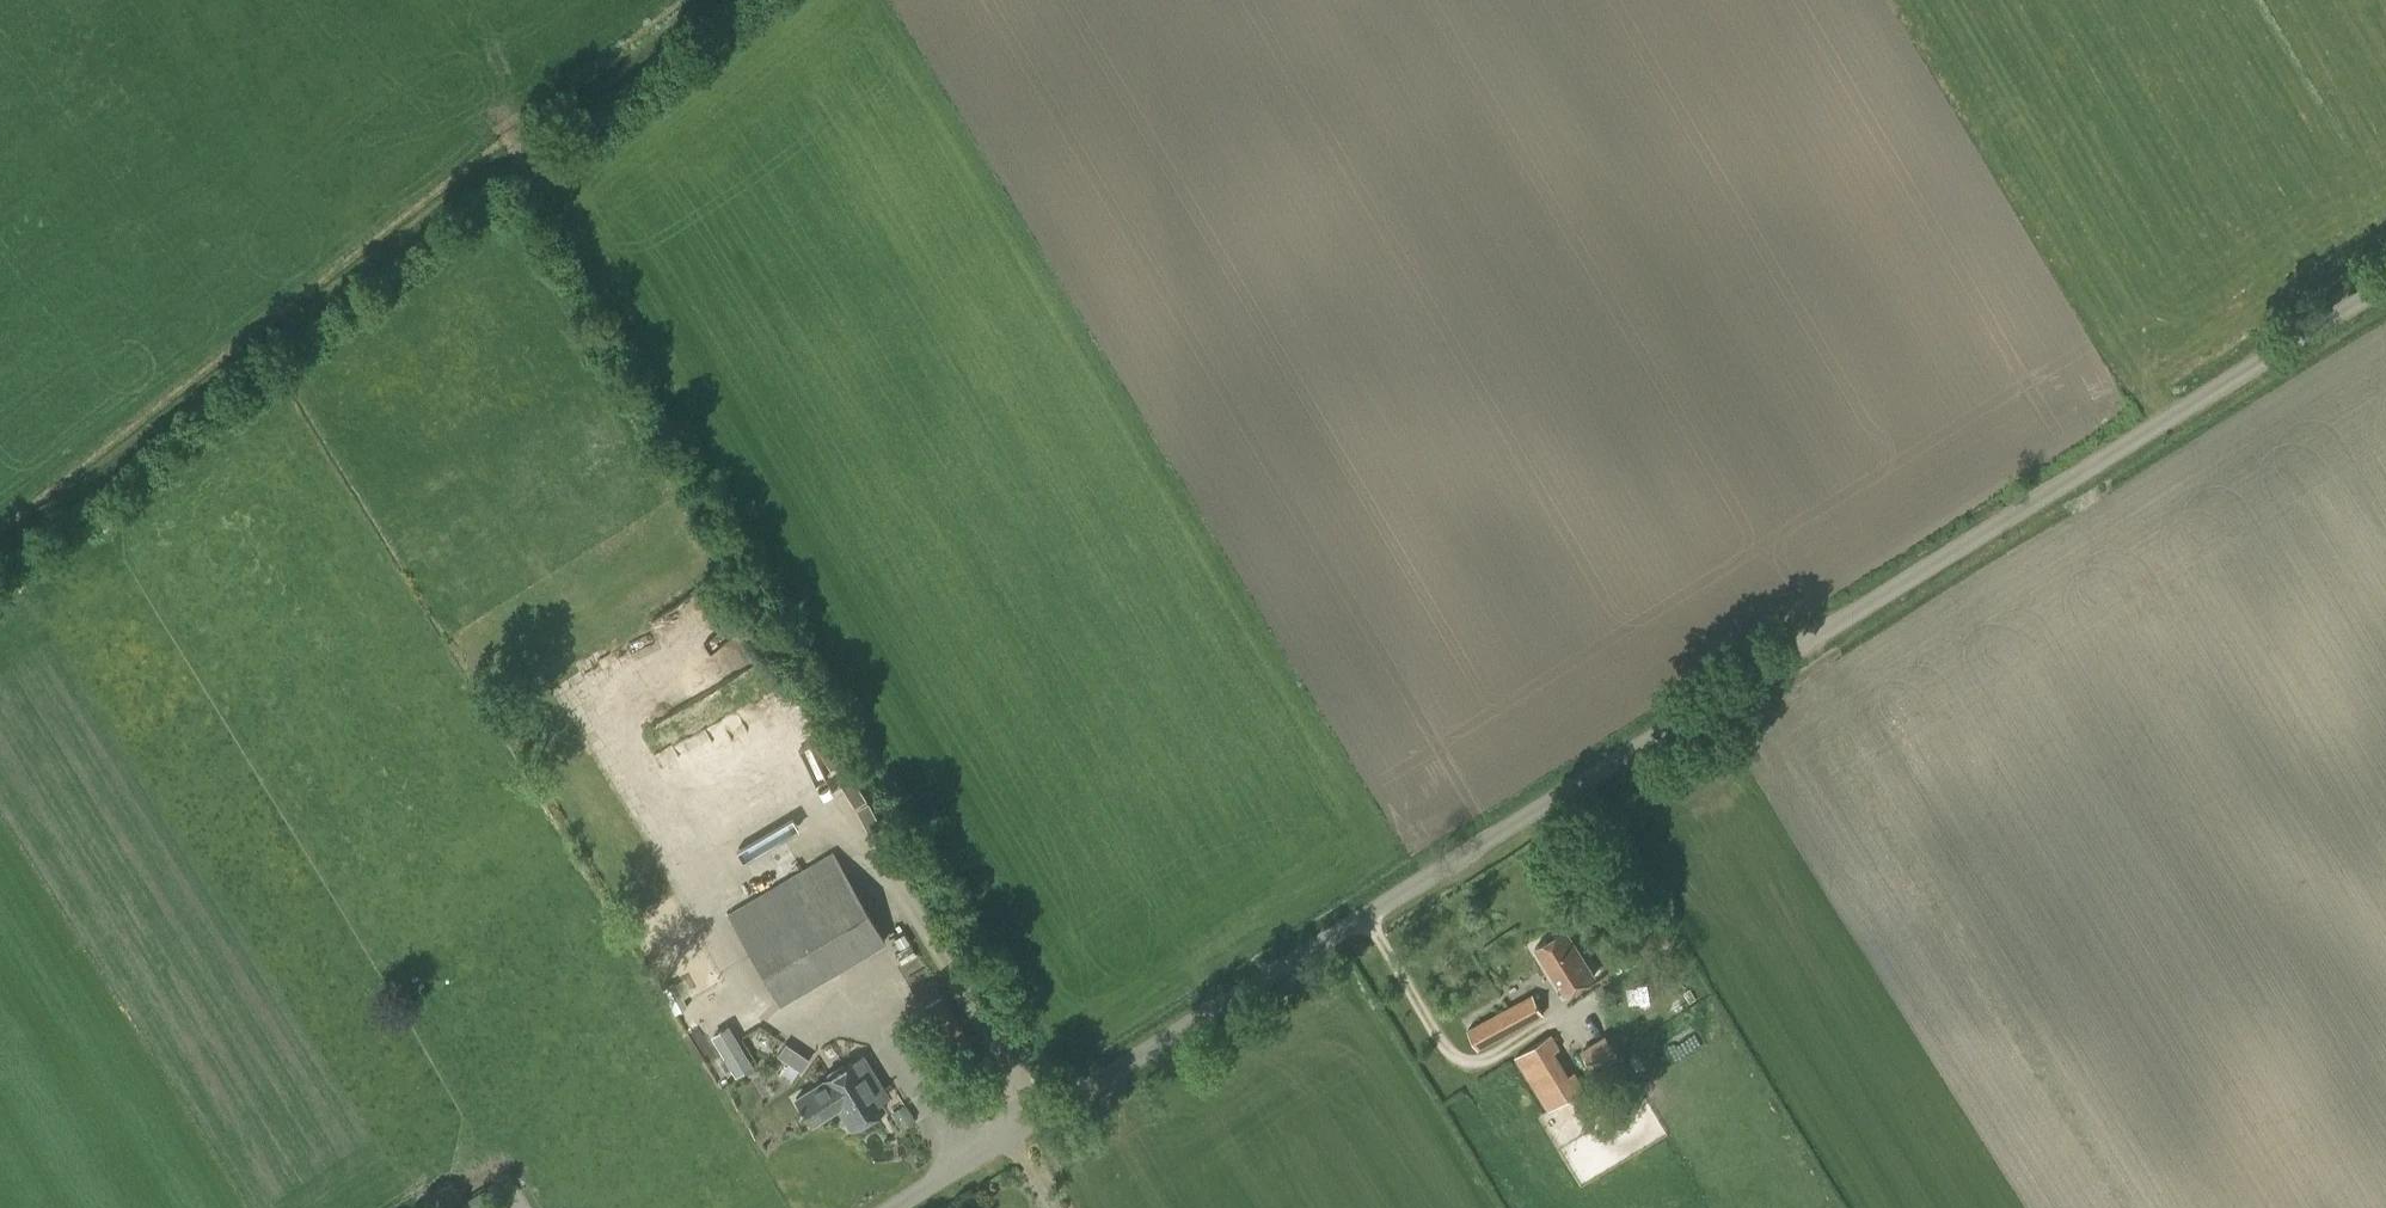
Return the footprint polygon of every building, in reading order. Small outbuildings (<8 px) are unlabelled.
[(857,893),(833,851),(726,913),(779,1003),(884,942),(864,907),(873,902),(865,888),(857,893)] [(1564,993),(1594,974),(1566,928),(1536,947),(1564,993)] [(673,981),(661,988),(674,1013),(687,1006),(673,981)] [(1479,1050),(1543,1014),(1532,993),(1467,1028),(1479,1050)] [(963,1034),(941,996),(922,1007),(929,1019),(926,1021),(932,1031),(936,1029),(944,1045),(963,1034)] [(723,1034),(708,1045),(729,1077),(744,1066),(731,1046),(735,1044),(731,1038),(728,1041),(723,1034)] [(1569,1075),(1554,1051),(1560,1048),(1551,1034),(1514,1057),(1548,1111),(1585,1088),(1575,1071),(1569,1075)] [(785,1042),(777,1054),(785,1060),(793,1048),(785,1042)] [(820,1080),(837,1108),(849,1128),(884,1107),(874,1091),(882,1087),(863,1055),(820,1080)] [(810,1124),(837,1108),(820,1080),(793,1097),(810,1124)] [(469,1207),(497,1207),(493,1190),(466,1197),(469,1207)]
